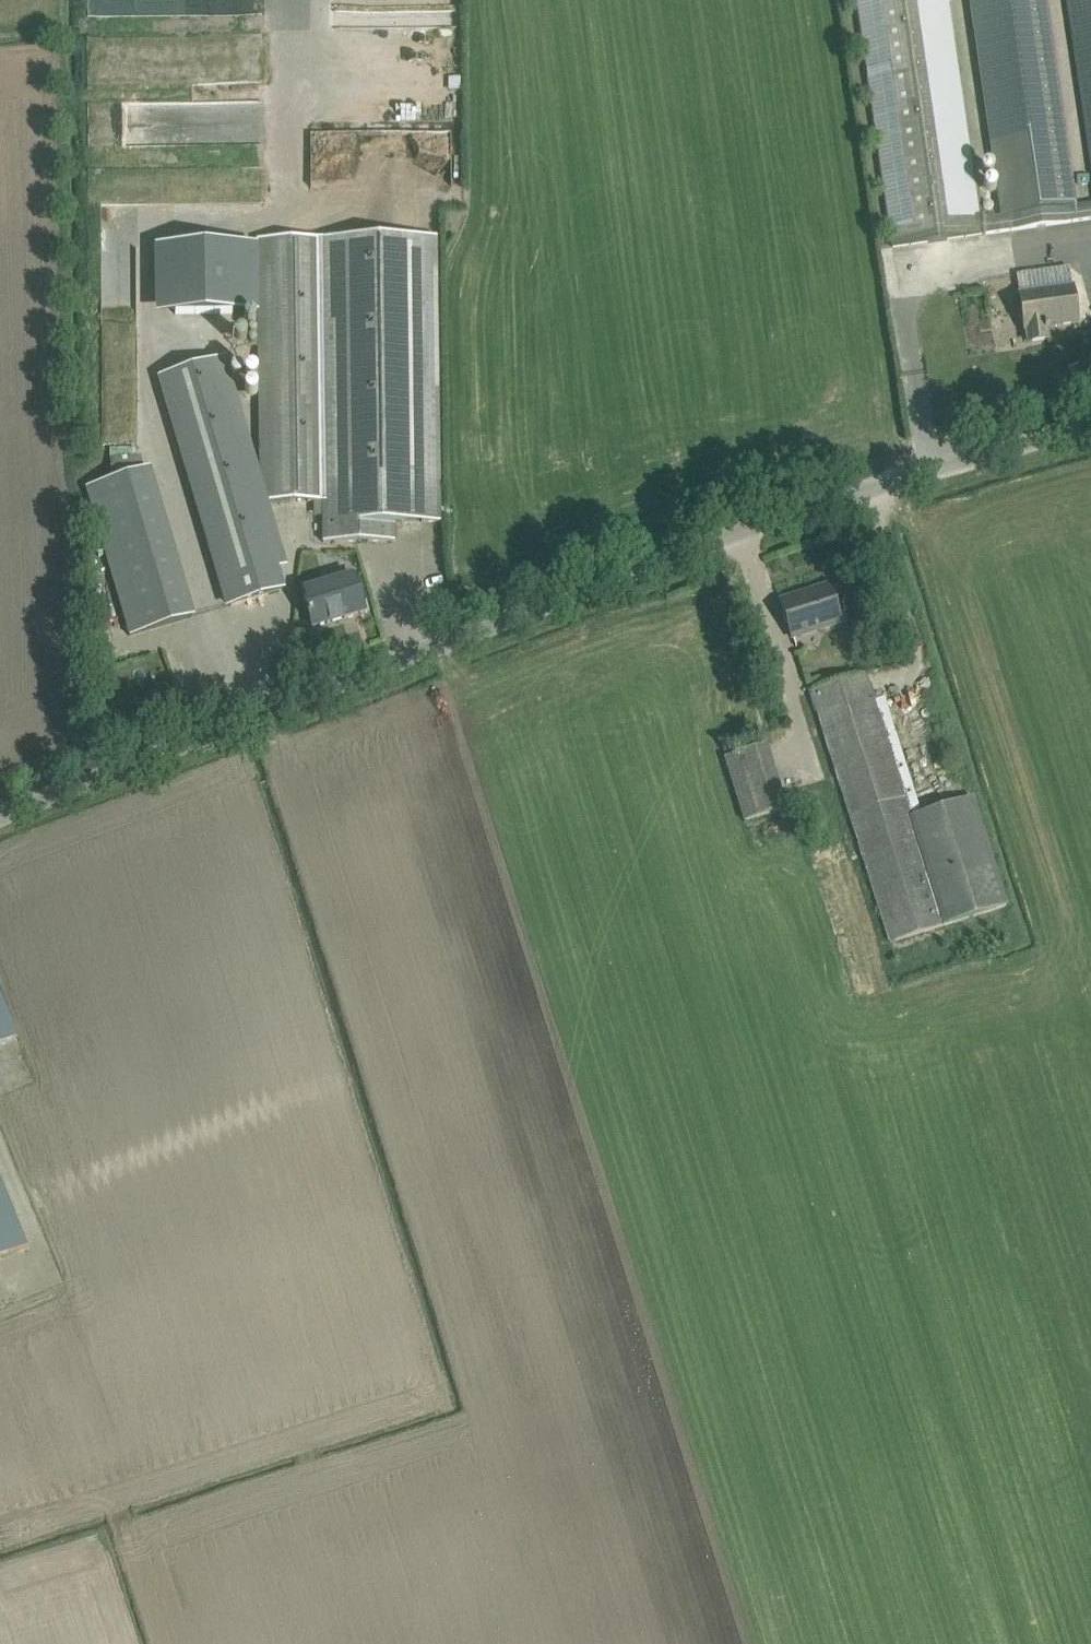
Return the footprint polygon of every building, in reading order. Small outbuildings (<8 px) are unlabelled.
[(993,217),(981,219),(950,0),(856,0),(891,237),(882,239),(883,247),(892,246),(892,248),(996,233),(993,217)] [(993,217),(996,233),(1086,220),(1083,204),(1069,206),(1040,0),(977,0),(1008,215),(993,217)] [(1090,158),(1090,0),(1068,0),(1090,158)] [(440,522),(437,237),(261,238),(261,305),(264,503),(323,502),(323,543),(394,542),(394,523),(427,523),(440,522)] [(261,238),(156,239),(156,306),(261,305),(261,238)] [(1020,296),(1022,309),(1025,330),(1026,330),(1028,342),(1048,339),(1047,330),(1049,330),(1049,327),(1078,323),(1072,288),(1020,296)] [(231,606),(281,591),(275,570),(283,568),(221,358),(162,376),(231,606)] [(86,487),(130,636),(193,617),(149,469),(86,487)] [(302,591),(313,627),(365,612),(354,575),(302,591)] [(782,601),(793,636),(839,622),(828,586),(782,601)] [(810,690),(817,711),(890,943),(1005,906),(971,799),(921,814),(884,697),(874,700),(865,673),(810,690)] [(785,806),(766,743),(724,755),(744,818),(785,806)] [(0,995),(0,1043),(17,1036),(0,995)] [(0,1185),(0,1259),(26,1248),(0,1185)]
